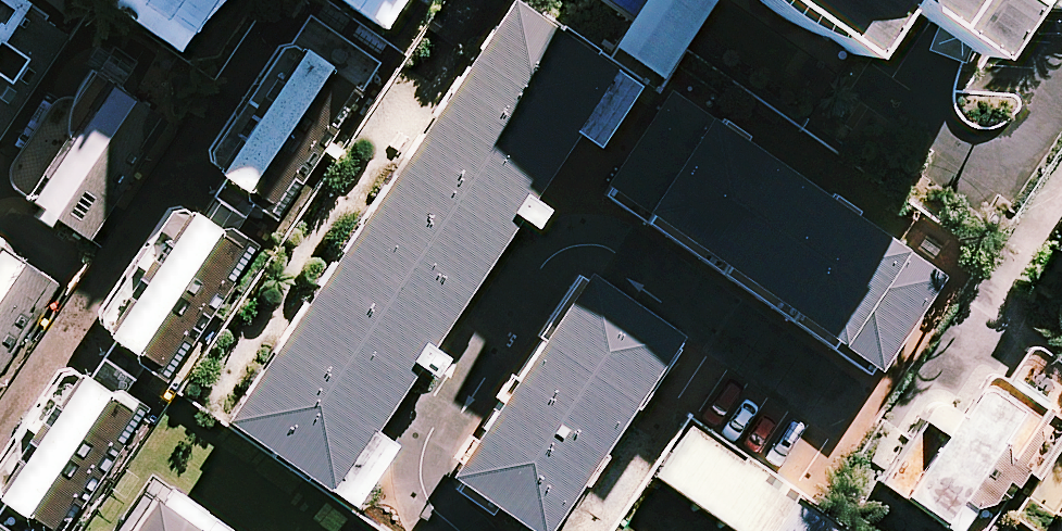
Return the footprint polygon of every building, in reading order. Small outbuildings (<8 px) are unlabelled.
[(68,26),(26,0),(0,0),(0,129),(68,26)] [(182,45),(212,0),(113,0),(182,45)] [(521,0),(506,0),(225,413),(352,498),(394,437),(374,424),(418,358),(433,368),(446,349),(433,340),(519,212),(534,221),(547,202),(533,192),(577,128),(595,140),(637,78),(521,0)] [(374,31),(394,0),(327,0),(374,31)] [(772,12),(798,27),(825,36),(857,57),(896,0),(756,0),(772,12)] [(981,57),(1020,0),(897,0),(981,57)] [(309,10),(285,45),(212,150),(214,159),(221,164),(233,172),(201,220),(188,211),(181,207),(171,209),(100,312),(102,322),(108,327),(117,333),(86,379),(78,374),(71,367),(60,371),(0,457),(0,491),(8,496),(0,508),(0,530),(58,530),(59,530),(139,414),(170,369),(251,252),(283,205),(365,88),(383,61),(309,10)] [(73,225),(90,236),(168,122),(151,111),(104,76),(92,67),(73,96),(61,96),(49,103),(8,163),(7,172),(9,179),(14,185),(26,194),(41,204),(36,212),(48,219),(53,211),(73,225)] [(841,339),(880,364),(943,271),(904,247),(713,118),(669,88),(606,180),(649,210),(841,339)] [(60,282),(42,271),(0,244),(0,370),(60,282)] [(529,530),(553,530),(681,342),(592,282),(457,483),(529,530)] [(992,509),(1047,409),(981,368),(934,469),(992,509)] [(761,530),(821,530),(843,504),(712,402),(661,465),(761,530)] [(129,530),(211,530),(156,493),(129,530)]
